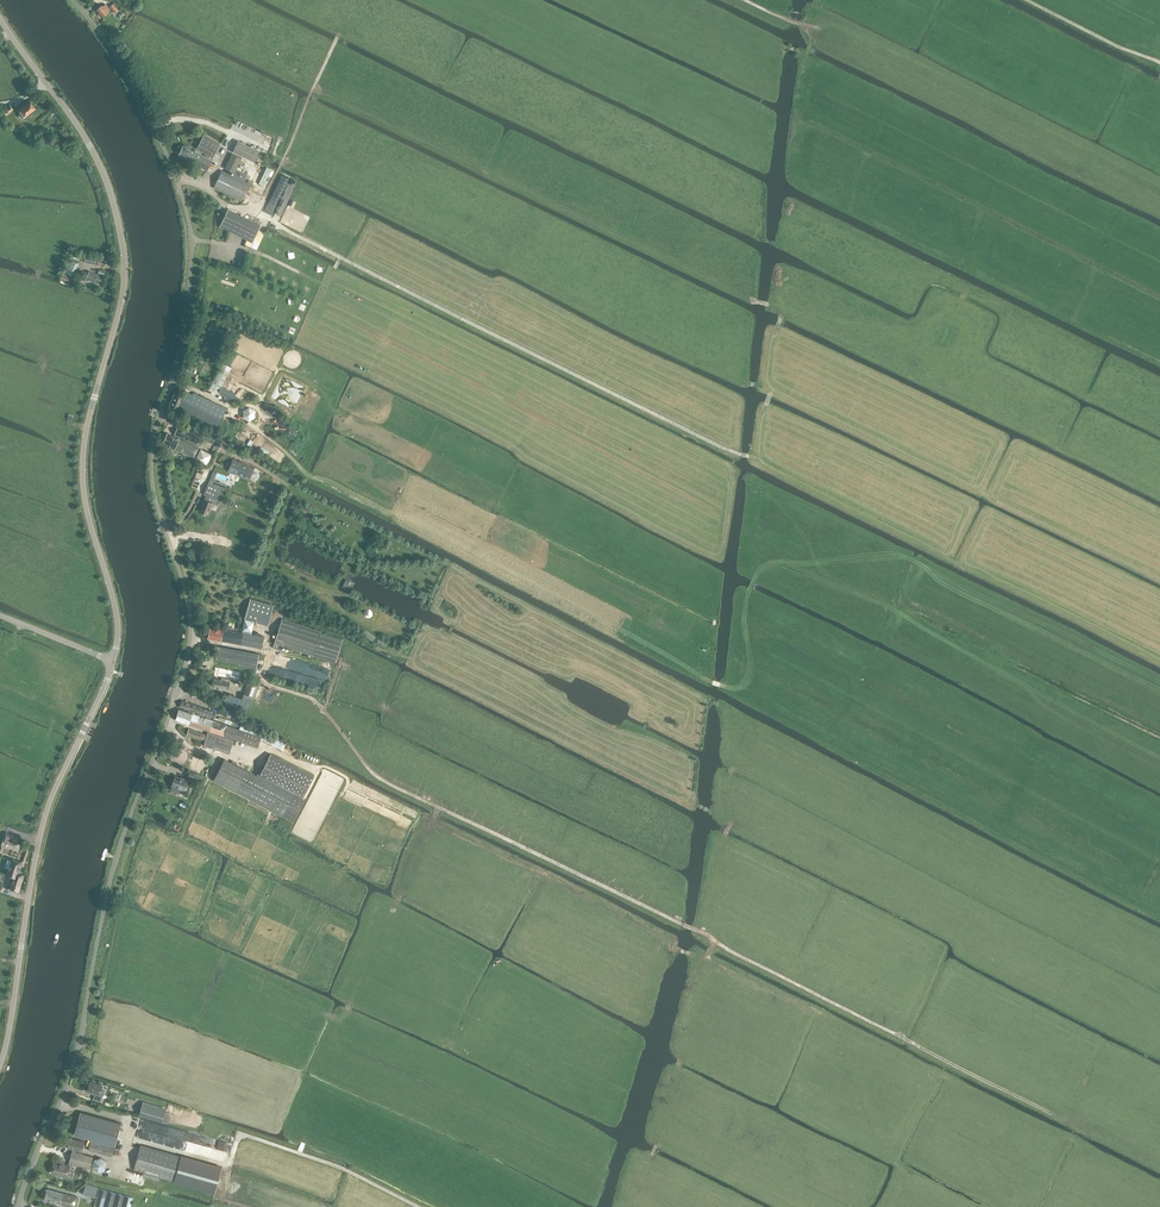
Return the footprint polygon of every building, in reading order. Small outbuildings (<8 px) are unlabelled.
[(102,5),(97,9),(103,17),(108,13),(107,12),(110,9),(105,4),(103,6),(102,5)] [(115,13),(119,10),(113,4),(109,7),(115,13)] [(21,109),(19,110),(25,117),(26,116),(35,109),(30,101),(20,109),(21,109)] [(7,115),(13,109),(10,105),(3,110),(7,115)] [(221,144),(204,135),(196,148),(206,154),(205,156),(195,151),(194,151),(183,145),(179,155),(216,175),(221,165),(208,158),(209,156),(213,158),(221,144)] [(238,140),(233,151),(255,161),(260,151),(238,140)] [(222,170),(213,187),(242,201),(250,183),(245,181),(248,175),(236,169),(242,158),(232,153),(225,168),(234,173),(233,175),(222,170)] [(202,183),(187,178),(184,187),(200,192),(202,183)] [(220,226),(252,242),(261,224),(229,208),(220,226)] [(246,240),(245,244),(256,249),(265,233),(259,230),(252,243),(246,240)] [(87,255),(86,256),(84,262),(101,268),(103,261),(87,255)] [(69,260),(64,272),(74,277),(79,264),(69,260)] [(103,276),(89,271),(86,279),(86,278),(85,281),(87,282),(88,279),(101,284),(103,276)] [(63,273),(60,280),(69,284),(72,277),(63,273)] [(222,363),(220,367),(209,388),(218,393),(233,400),(234,397),(236,394),(222,387),(232,368),(222,363)] [(189,364),(186,371),(192,373),(195,366),(189,364)] [(192,394),(186,391),(183,396),(176,394),(170,408),(176,410),(177,409),(217,429),(227,408),(193,392),(192,394)] [(273,412),(275,406),(265,403),(263,408),(273,412)] [(250,407),(244,411),(243,418),(250,421),(255,417),(255,410),(250,407)] [(175,434),(175,435),(200,446),(203,440),(177,428),(174,434),(175,434)] [(179,438),(174,436),(167,433),(162,444),(174,449),(194,458),(199,447),(179,438)] [(219,439),(214,449),(219,451),(224,441),(219,439)] [(201,449),(196,461),(207,466),(212,454),(201,449)] [(254,467),(232,459),(227,472),(249,480),(254,467)] [(230,478),(213,471),(203,494),(206,495),(199,511),(208,515),(213,504),(217,506),(219,501),(220,501),(230,478)] [(272,485),(272,484),(271,482),(270,480),(269,479),(267,478),(266,478),(265,477),(263,477),(261,478),(260,478),(259,479),(258,480),(257,482),(257,483),(256,485),(256,486),(257,488),(257,489),(258,490),(259,491),(261,492),(263,493),(265,493),(267,492),(268,492),(269,491),(270,490),(271,488),(272,487),(272,485)] [(307,519),(311,518),(305,506),(302,508),(307,519)] [(250,598),(245,619),(268,625),(274,605),(250,598)] [(273,647),(281,650),(283,645),(335,662),(343,638),(282,619),(273,647)] [(264,637),(251,635),(241,633),(210,627),(208,638),(262,648),(264,637)] [(362,634),(372,641),(375,637),(365,630),(362,634)] [(259,654),(219,646),(216,659),(240,663),(239,665),(256,668),(259,654)] [(221,678),(221,680),(213,678),(212,685),(229,688),(230,680),(239,681),(241,672),(215,667),(214,677),(221,678)] [(242,698),(251,702),(257,686),(248,682),(242,698)] [(248,712),(251,702),(242,698),(229,693),(225,702),(248,712)] [(180,707),(214,719),(216,712),(182,701),(181,703),(180,707)] [(193,714),(179,709),(176,719),(208,731),(206,735),(189,728),(186,735),(204,741),(203,745),(229,753),(234,739),(257,747),(260,740),(281,751),(284,744),(262,733),(253,730),(253,728),(240,723),(238,729),(227,725),(193,714)] [(295,755),(298,749),(293,747),(290,752),(295,755)] [(258,777),(224,759),(213,780),(235,791),(293,821),(304,800),(302,799),(313,776),(270,754),(258,777)] [(188,777),(198,781),(201,775),(190,771),(188,777)] [(185,790),(189,780),(184,779),(175,776),(172,785),(185,790)] [(18,838),(6,833),(3,840),(15,845),(18,838)] [(22,862),(12,859),(12,860),(8,859),(5,867),(9,868),(7,875),(22,880),(24,875),(18,873),(22,862)] [(19,891),(22,880),(14,877),(10,888),(19,891)] [(101,1088),(102,1087),(102,1086),(102,1085),(100,1084),(99,1085),(89,1081),(86,1091),(95,1094),(93,1099),(100,1101),(104,1090),(100,1089),(101,1088)] [(167,1108),(143,1101),(139,1116),(162,1123),(167,1108)] [(81,1111),(75,1134),(115,1145),(121,1122),(81,1111)] [(171,1128),(172,1126),(143,1118),(141,1126),(162,1132),(164,1126),(171,1128)] [(82,1152),(85,1141),(70,1138),(67,1148),(73,1149),(72,1150),(82,1152)] [(114,1147),(95,1141),(91,1140),(88,1150),(112,1156),(114,1147)] [(222,1168),(141,1146),(134,1170),(144,1173),(142,1180),(167,1187),(169,1180),(215,1193),(222,1168)] [(93,1156),(72,1151),(69,1163),(70,1163),(69,1165),(54,1161),(51,1173),(57,1174),(56,1176),(61,1177),(62,1175),(67,1177),(69,1169),(71,1169),(73,1164),(90,1168),(93,1156)] [(94,1206),(130,1206),(133,1197),(99,1188),(86,1184),(82,1194),(96,1198),(94,1206)] [(78,1197),(47,1189),(44,1199),(54,1202),(53,1206),(69,1206),(72,1206),(75,1206),(78,1197)]
